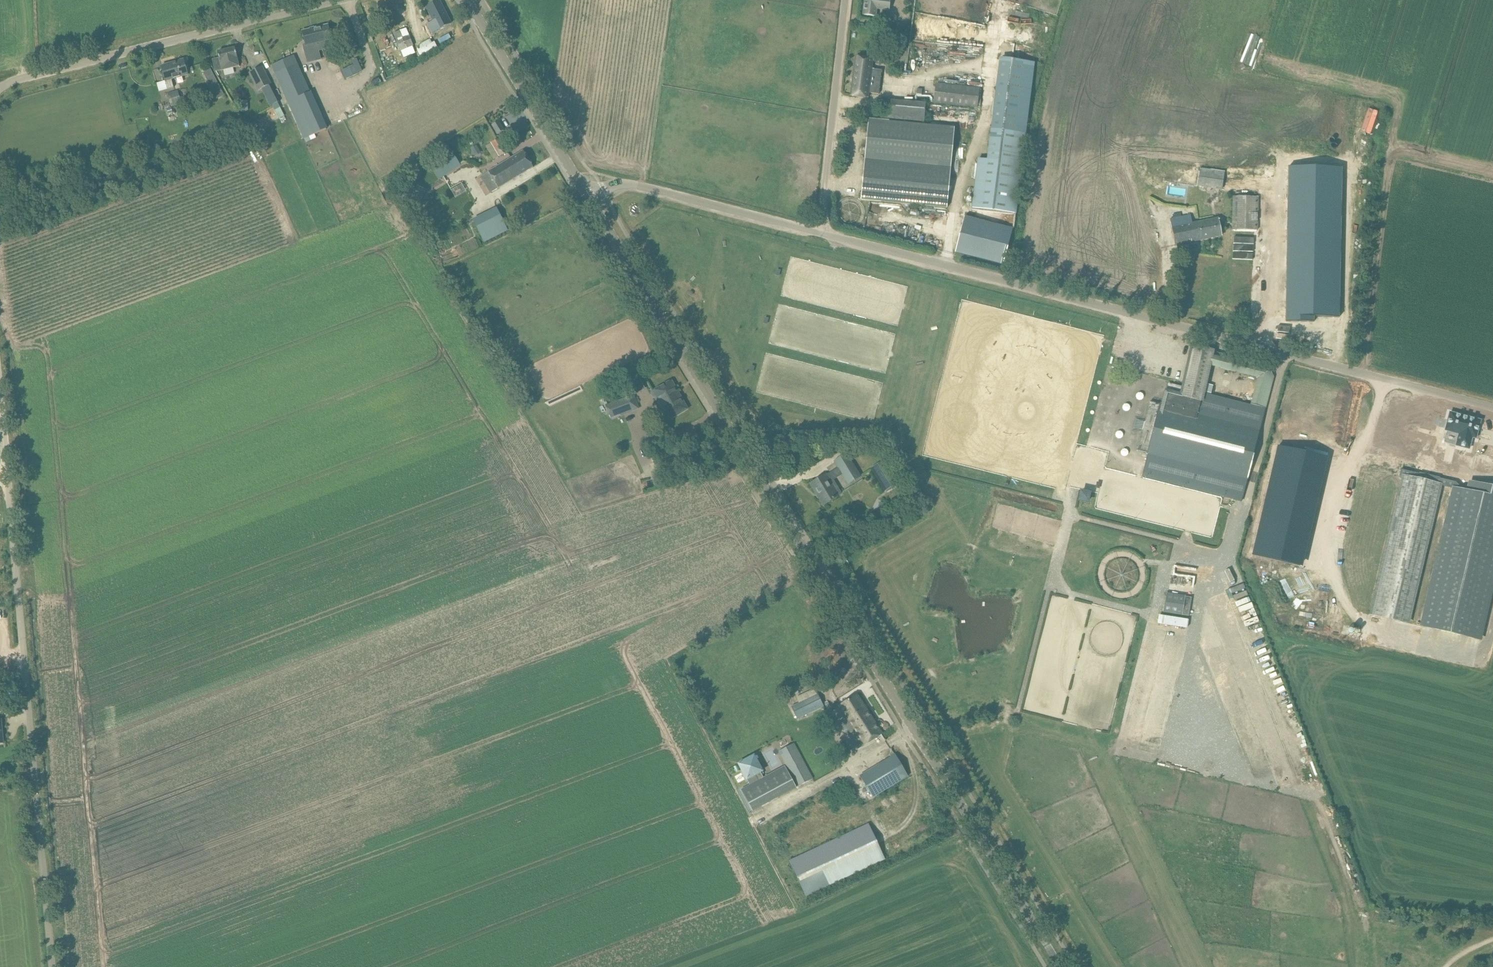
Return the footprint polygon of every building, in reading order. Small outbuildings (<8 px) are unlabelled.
[(863,15),(876,17),(877,9),(889,10),(891,0),(865,0),(863,15)] [(450,23),(440,2),(427,8),(434,22),(428,25),(432,32),(450,23)] [(331,38),(328,25),(303,31),(306,44),(302,45),(307,64),(322,60),(319,51),(323,50),(326,45),(324,40),(331,38)] [(895,38),(896,29),(883,28),(883,37),(895,38)] [(401,51),(404,58),(408,56),(410,61),(412,60),(410,55),(415,53),(413,46),(406,29),(394,33),(401,51)] [(421,54),(437,48),(434,39),(417,46),(421,54)] [(212,60),(215,72),(240,66),(235,48),(218,52),(219,58),(212,60)] [(304,139),(326,129),(294,56),(272,66),(304,139)] [(873,59),(865,58),(855,57),(850,96),(869,98),(870,91),(878,92),(880,71),(871,70),(873,59)] [(341,65),(346,79),(364,71),(358,58),(341,65)] [(185,60),(161,67),(168,90),(174,87),(170,75),(171,75),(172,79),(188,74),(185,60)] [(271,84),(262,67),(249,73),(258,91),(271,84)] [(218,99),(225,95),(211,69),(204,73),(218,99)] [(978,107),(980,88),(936,84),(934,103),(978,107)] [(266,91),(273,104),(280,100),(273,87),(266,91)] [(172,106),(181,103),(178,91),(169,93),(172,106)] [(883,100),(882,118),(924,122),(926,103),(883,100)] [(248,101),(240,101),(240,111),(249,111),(248,101)] [(859,193),(858,199),(947,208),(955,128),(869,120),(862,193),(859,193)] [(504,130),(499,121),(492,125),(498,134),(504,130)] [(494,160),(500,157),(508,152),(500,138),(486,146),(494,160)] [(476,154),(481,152),(478,145),(472,148),(476,154)] [(440,178),(461,165),(452,151),(432,164),(440,178)] [(492,192),(525,172),(533,167),(523,151),(482,176),(492,192)] [(1282,306),(1282,317),(1310,317),(1311,307),(1341,307),(1343,174),(1286,173),(1284,306),(1282,306)] [(420,203),(426,190),(418,186),(411,199),(420,203)] [(1233,196),(1233,229),(1257,230),(1258,197),(1233,196)] [(475,222),(471,225),(477,238),(482,236),(485,242),(508,230),(497,209),(474,220),(475,222)] [(1222,236),(1220,226),(1218,218),(1192,224),(1190,215),(1170,219),(1173,236),(1175,246),(1222,236)] [(1004,265),(1013,229),(965,217),(956,253),(1004,265)] [(1273,377),(1266,365),(1224,354),(1212,351),(1193,347),(1190,356),(1182,386),(1168,383),(1161,407),(1159,406),(1148,449),(1147,455),(1148,455),(1142,477),(1241,502),(1266,408),(1270,386),(1273,377)] [(667,420),(678,414),(687,409),(671,381),(653,392),(663,411),(662,411),(667,420)] [(634,406),(637,405),(634,395),(606,406),(611,418),(635,409),(634,406)] [(1278,447),(1273,467),(1321,478),(1326,458),(1278,447)] [(823,505),(832,500),(838,496),(829,483),(843,474),(849,483),(860,476),(847,455),(835,462),(838,467),(825,476),(825,475),(811,484),(817,495),(818,494),(820,497),(819,498),(823,505)] [(664,470),(677,467),(686,465),(684,456),(662,461),(664,470)] [(1357,456),(1332,563),(1373,572),(1398,465),(1357,456)] [(884,462),(873,469),(886,491),(898,484),(884,462)] [(1369,615),(1409,625),(1442,486),(1451,488),(1419,627),(1479,641),(1492,582),(1492,487),(1471,482),(1468,492),(1454,489),(1456,483),(1438,479),(1439,478),(1420,473),(1420,474),(1403,470),(1401,477),(1369,615)] [(657,486),(657,487),(664,486),(662,475),(655,477),(657,486)] [(1084,502),(1087,491),(1075,488),(1073,499),(1084,502)] [(1273,568),(1274,546),(1265,546),(1264,567),(1273,568)] [(1207,565),(1207,562),(1206,559),(1204,556),(1202,553),(1199,551),(1196,549),(1193,548),(1190,548),(1187,548),(1184,549),(1181,551),(1178,553),(1176,556),(1174,559),(1173,562),(1173,565),(1173,568),(1174,572),(1176,575),(1178,577),(1180,579),(1183,581),(1185,581),(1189,582),(1192,582),(1196,581),(1200,579),(1202,577),(1204,575),(1205,572),(1207,569),(1207,565)] [(1136,615),(1050,593),(1021,710),(1106,732),(1136,615)] [(1164,612),(1189,616),(1192,597),(1167,594),(1164,612)] [(1158,623),(1187,628),(1188,620),(1159,615),(1158,623)] [(796,718),(823,705),(818,694),(791,707),(796,718)] [(856,750),(882,734),(857,695),(839,706),(847,719),(840,724),(856,750)] [(853,751),(838,723),(843,720),(843,719),(836,723),(837,726),(832,729),(846,755),(853,751)] [(797,786),(811,778),(792,743),(778,750),(797,786)] [(753,755),(738,764),(748,781),(763,773),(753,755)] [(873,797),(908,776),(895,755),(860,776),(873,797)] [(804,894),(883,858),(868,824),(788,860),(804,894)]
